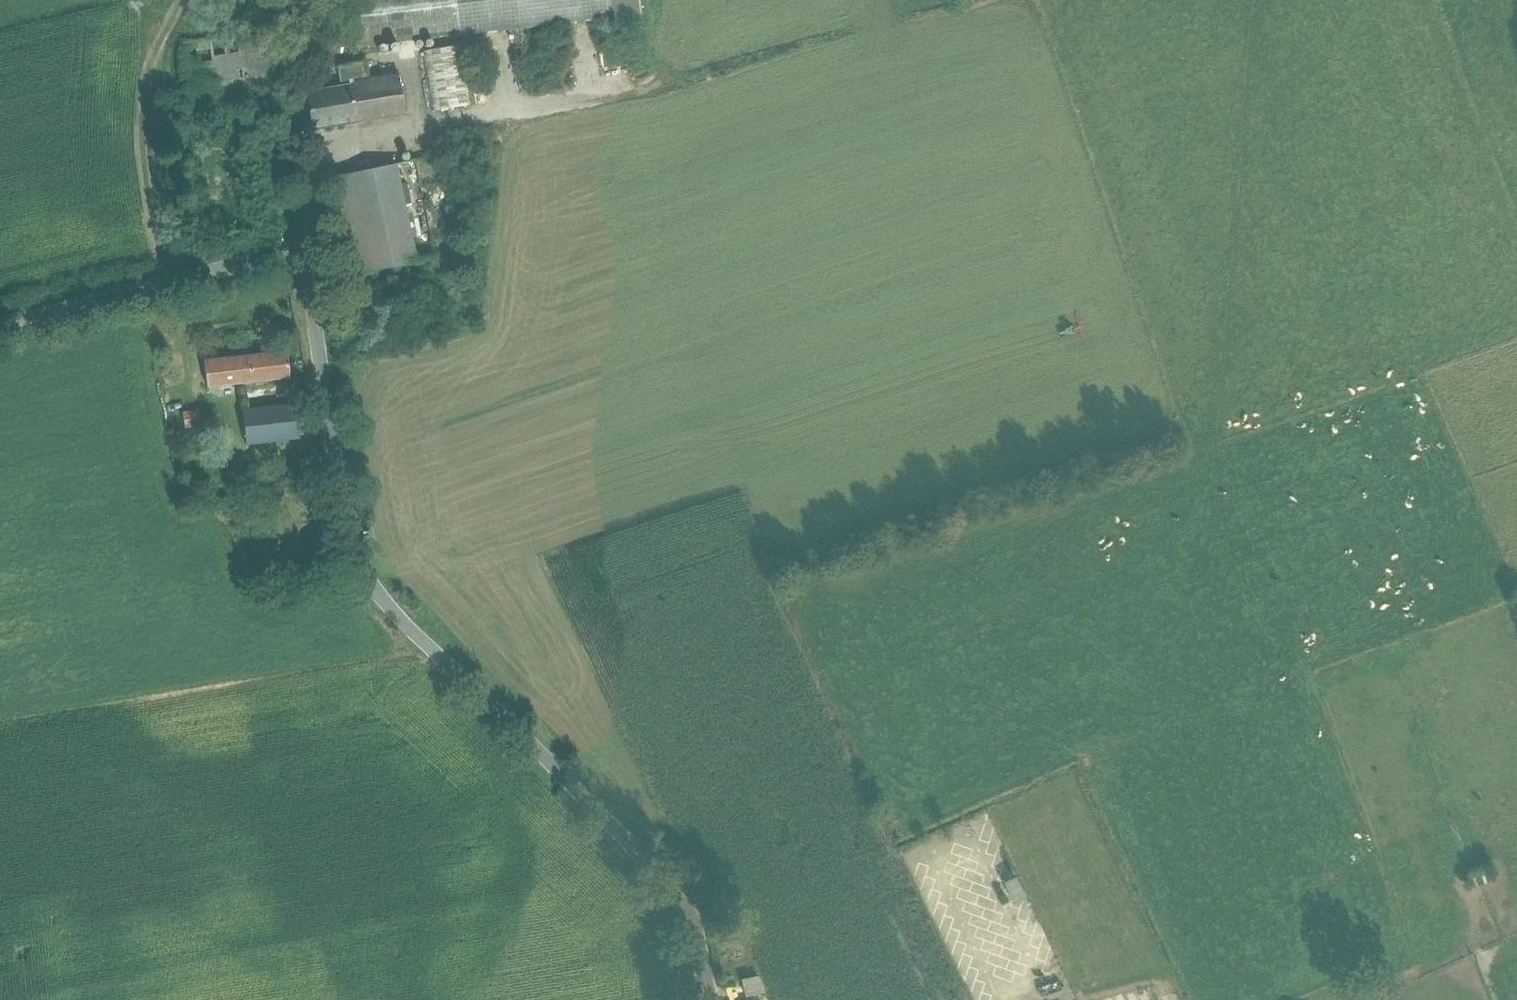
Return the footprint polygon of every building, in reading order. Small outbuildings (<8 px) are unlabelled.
[(284,28),(179,44),(177,44),(190,126),(255,116),(253,102),(294,96),(284,28)] [(448,117),(484,115),(479,53),(443,56),(448,117)] [(312,130),(406,112),(398,71),(305,88),(312,130)] [(428,252),(407,159),(327,178),(349,271),(428,252)] [(208,389),(293,379),(289,351),(205,361),(208,389)] [(295,401),(244,406),(248,443),(299,438),(295,401)] [(198,416),(201,434),(218,430),(214,413),(198,416)] [(763,999),(768,999),(781,997),(777,978),(759,982),(763,999)]
